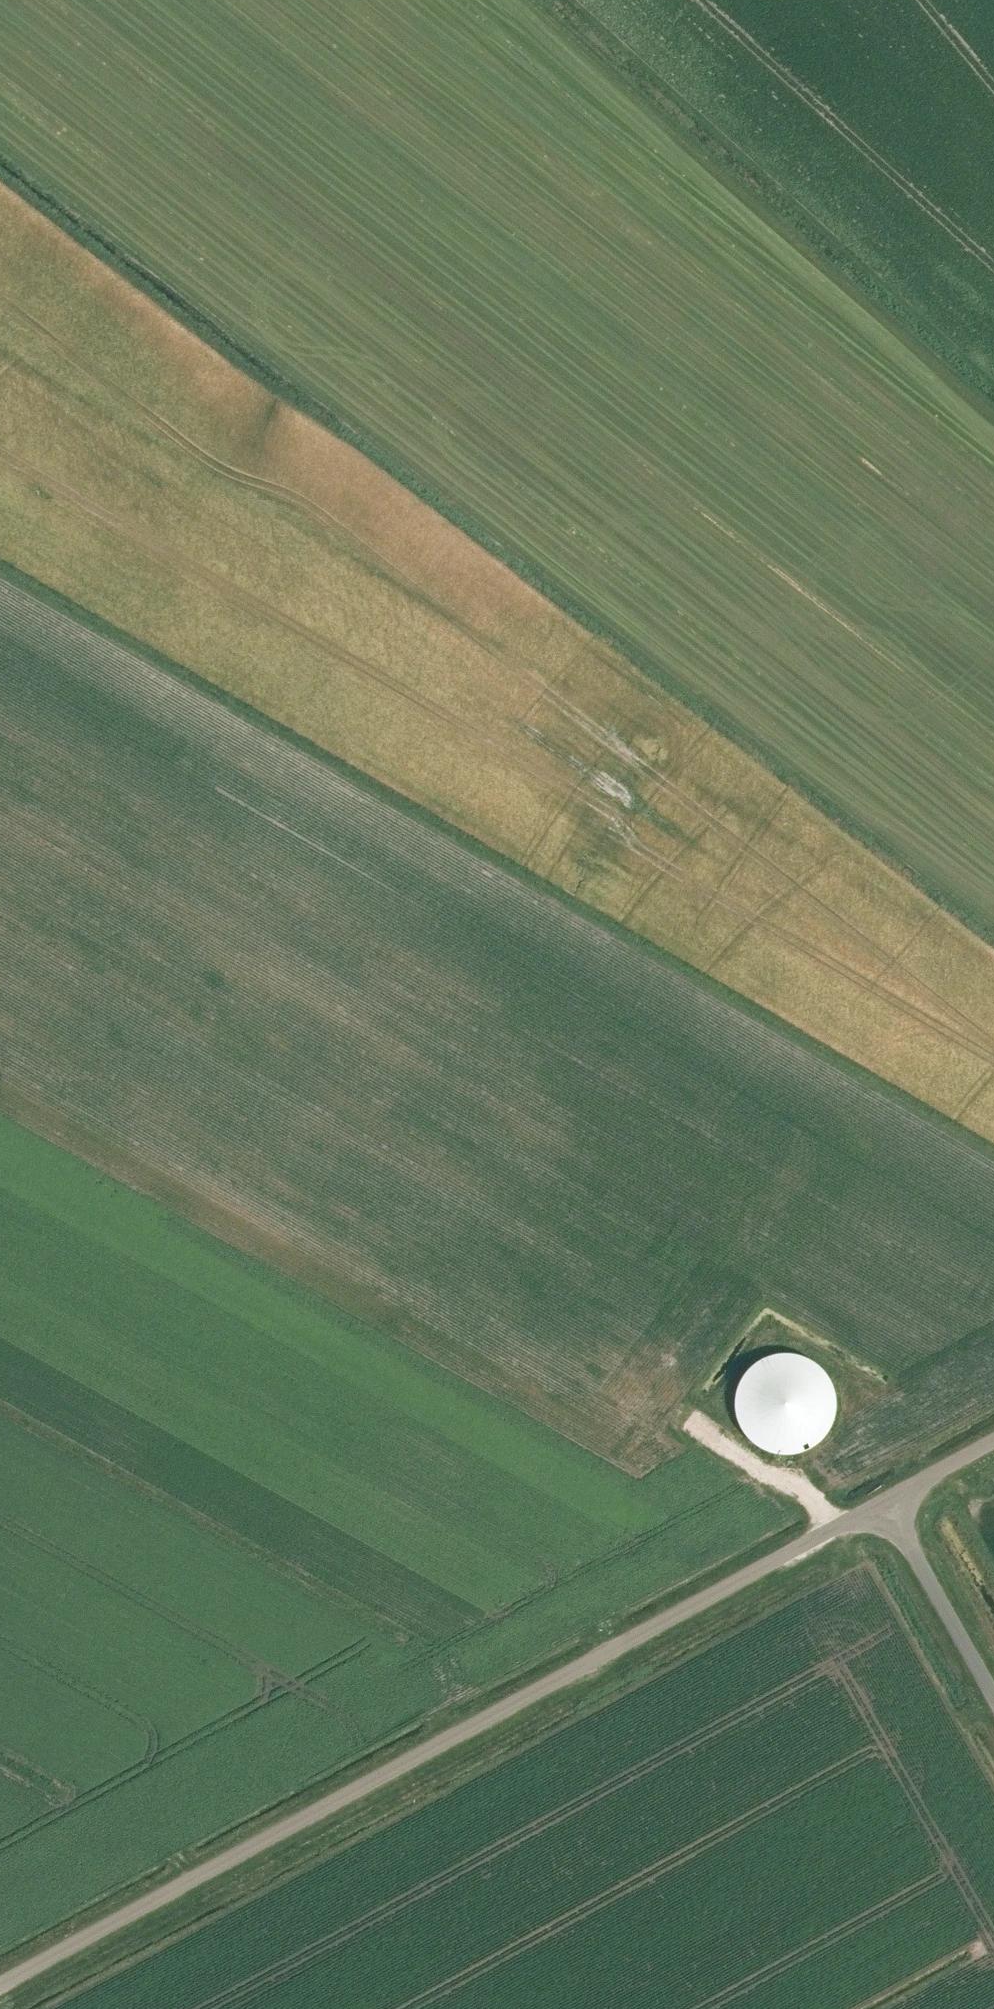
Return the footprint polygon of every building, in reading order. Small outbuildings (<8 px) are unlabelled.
[(829,1405),(828,1397),(826,1391),(822,1383),(818,1378),(813,1373),(806,1369),(798,1366),(790,1365),(785,1365),(778,1367),(772,1369),(763,1375),(757,1381),(753,1387),(750,1397),(749,1404),(750,1413),(752,1419),(755,1425),(759,1431),(764,1436),(771,1440),(779,1443),(786,1444),(794,1444),(801,1443),(809,1439),(816,1433),(823,1426),(825,1420),(828,1413),(829,1405)]
